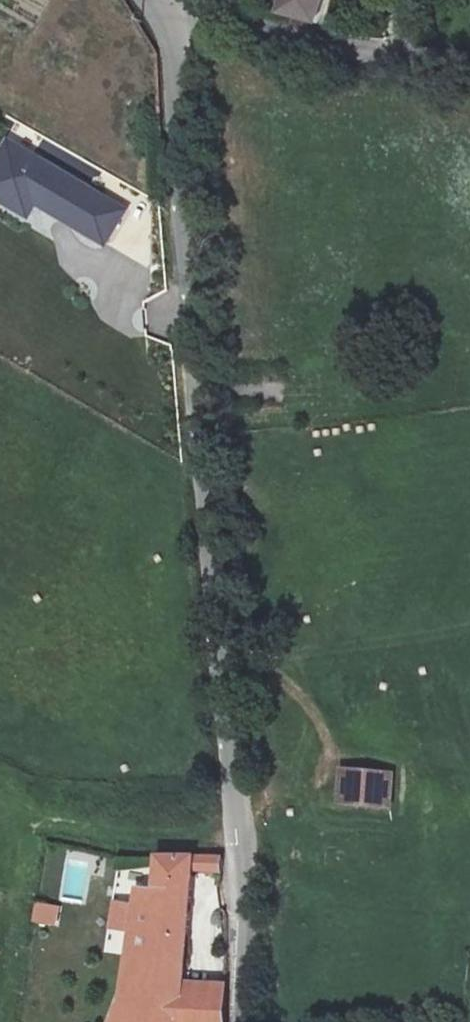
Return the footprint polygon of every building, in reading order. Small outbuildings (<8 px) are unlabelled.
[(318,18),(322,0),(288,0),(285,10),(318,18)] [(131,202),(4,137),(0,144),(0,202),(29,216),(34,207),(109,245),(131,202)] [(345,769),(340,805),(389,811),(395,775),(345,769)] [(140,886),(131,959),(189,958),(195,860),(223,863),(224,851),(162,861),(158,890),(140,886)] [(35,917),(57,920),(59,906),(37,903),(35,917)] [(131,959),(127,996),(117,1021),(232,1021),(231,975),(188,974),(189,958),(131,959)]
